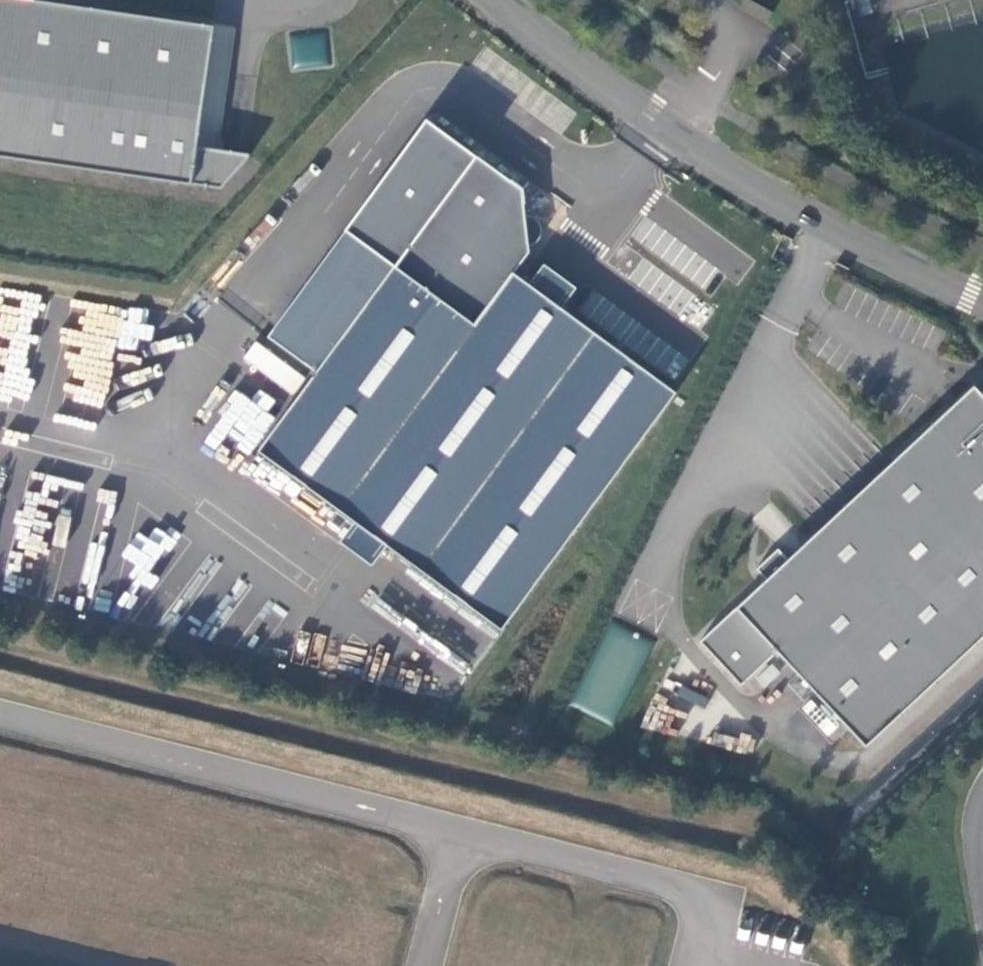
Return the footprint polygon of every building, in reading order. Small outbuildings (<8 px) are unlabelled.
[(192,185),(198,147),(216,27),(34,0),(0,0),(0,157),(192,185)] [(292,71),(332,67),(328,30),(288,34),(292,71)] [(503,628),(677,388),(516,272),(527,257),(520,187),(426,119),(265,335),(313,370),(256,451),(503,628)] [(198,147),(192,185),(222,188),(249,154),(198,147)] [(56,401),(105,409),(115,347),(133,350),(135,337),(146,339),(150,311),(72,299),(56,401)] [(33,309),(0,304),(0,392),(18,395),(33,309)] [(866,746),(982,637),(982,395),(974,386),(789,559),(779,548),(756,568),(767,580),(700,642),(740,685),(777,651),(866,746)] [(756,679),(764,687),(780,673),(772,664),(756,679)]
